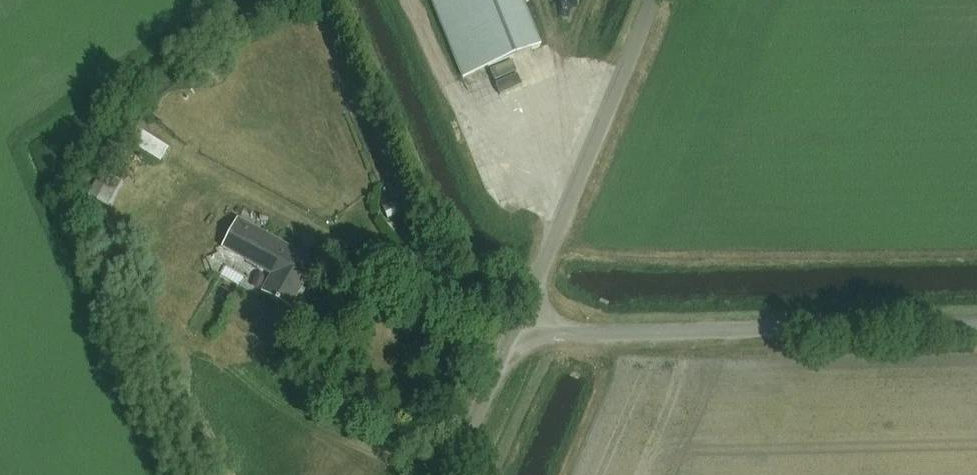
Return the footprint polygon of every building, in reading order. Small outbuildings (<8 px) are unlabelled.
[(464,78),(486,63),(488,68),(541,47),(522,0),(432,0),(464,78)] [(113,136),(105,148),(115,155),(124,142),(113,136)] [(113,171),(96,200),(107,207),(125,178),(113,171)] [(291,307),(316,263),(265,234),(262,240),(236,226),(223,248),(272,275),(263,292),(291,307)]
